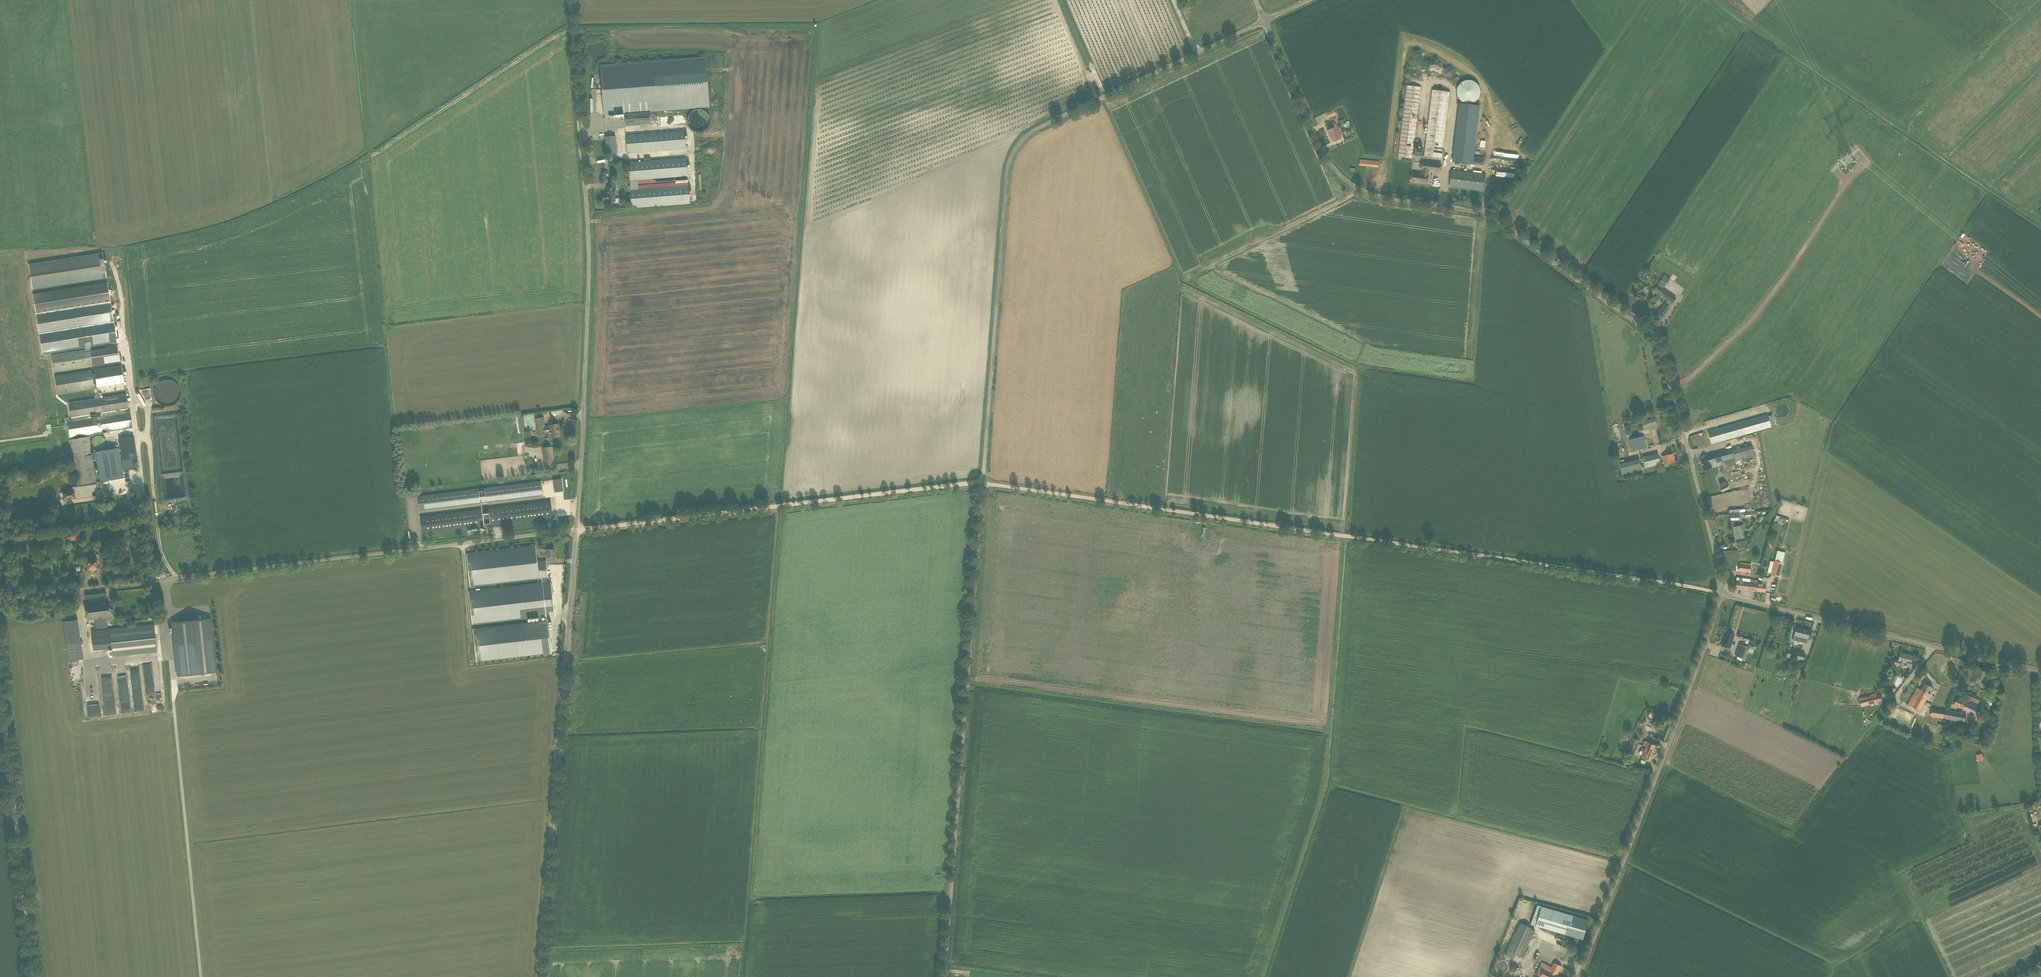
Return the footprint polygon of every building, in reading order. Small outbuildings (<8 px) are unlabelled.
[(606,64),(600,65),(601,74),(604,115),(613,114),(625,113),(649,111),(659,110),(708,107),(708,98),(705,57),(606,64)] [(1459,99),(1461,101),(1463,102),(1464,103),(1466,103),(1468,103),(1470,103),(1472,103),(1474,102),(1476,101),(1477,99),(1479,98),(1479,96),(1480,95),(1480,94),(1480,92),(1480,90),(1480,88),(1479,86),(1478,84),(1476,83),(1474,82),(1473,81),(1472,81),(1471,80),(1469,80),(1467,80),(1465,81),(1463,82),(1461,83),(1460,84),(1458,86),(1458,88),(1457,90),(1457,92),(1457,94),(1457,96),(1458,97),(1459,99)] [(1414,155),(1444,158),(1451,91),(1432,89),(1430,112),(1427,111),(1426,121),(1428,121),(1425,148),(1418,147),(1418,151),(1415,151),(1421,86),(1406,85),(1399,159),(1413,161),(1414,155)] [(1474,157),(1474,153),(1480,106),(1460,103),(1453,162),(1473,164),(1474,157)] [(1334,110),(1327,113),(1329,118),(1336,115),(1334,110)] [(649,111),(625,113),(625,125),(650,123),(649,111)] [(1341,138),(1336,126),(1334,122),(1330,124),(1326,126),(1333,142),(1341,138)] [(628,153),(633,152),(685,148),(684,131),(626,135),(628,153)] [(615,136),(605,137),(607,154),(617,153),(615,136)] [(1473,164),(1483,165),(1484,158),(1474,157),(1473,164)] [(686,158),(628,163),(630,180),(630,186),(630,190),(631,192),(631,193),(632,208),(690,203),(688,186),(688,181),(638,185),(638,184),(675,181),(675,180),(688,179),(688,176),(686,158)] [(1411,174),(1411,177),(1410,182),(1427,184),(1429,171),(1440,172),(1441,164),(1422,162),(1421,169),(1422,169),(1421,175),(1411,174)] [(1450,187),(1483,191),(1485,175),(1452,171),(1450,187)] [(607,195),(602,195),(602,196),(603,201),(608,201),(608,202),(610,201),(611,201),(612,202),(612,204),(616,204),(617,204),(618,203),(618,202),(618,201),(618,198),(615,198),(615,195),(615,191),(614,187),(616,187),(615,182),(609,183),(609,187),(607,188),(607,195)] [(28,264),(32,289),(106,278),(102,252),(28,264)] [(1667,283),(1670,279),(1664,274),(1661,278),(1667,283)] [(116,315),(112,316),(112,314),(115,313),(114,310),(112,310),(109,295),(112,294),(111,290),(108,290),(107,283),(33,294),(42,354),(111,343),(112,345),(117,344),(113,322),(117,321),(116,315)] [(1667,300),(1661,310),(1658,314),(1663,318),(1676,298),(1663,288),(1658,285),(1654,290),(1667,300)] [(91,370),(55,376),(58,395),(94,389),(95,394),(98,398),(68,403),(71,419),(71,420),(71,421),(67,421),(67,423),(70,438),(77,485),(95,482),(94,475),(92,461),(96,460),(95,451),(91,452),(89,437),(101,435),(101,433),(119,430),(133,428),(130,411),(129,411),(126,394),(100,398),(96,393),(125,389),(124,383),(121,366),(94,370),(93,366),(120,362),(117,344),(112,345),(51,355),(54,372),(91,366),(91,370)] [(156,400),(177,402),(179,382),(158,380),(156,400)] [(1786,414),(1789,406),(1781,403),(1778,411),(1786,414)] [(1767,414),(1708,431),(1711,444),(1771,427),(1767,414)] [(550,433),(551,438),(560,437),(558,424),(549,425),(549,426),(545,427),(544,417),(535,418),(537,434),(550,433)] [(1641,422),(1643,429),(1657,424),(1655,418),(1641,422)] [(138,465),(136,451),(131,452),(129,436),(120,438),(119,438),(119,439),(123,466),(123,471),(136,469),(135,465),(138,465)] [(1644,436),(1641,437),(1629,440),(1632,452),(1647,448),(1644,436)] [(1731,449),(1713,454),(1714,456),(1715,461),(1716,463),(1728,459),(1734,458),(1735,462),(1755,456),(1752,445),(1732,451),(1731,449)] [(554,465),(552,447),(543,448),(545,466),(554,465)] [(101,481),(124,478),(119,448),(96,451),(101,481)] [(1673,453),(1662,456),(1664,466),(1669,465),(1668,463),(1675,461),(1673,453)] [(1658,454),(1642,458),(1645,467),(1660,463),(1658,454)] [(1709,459),(1701,461),(1704,470),(1711,468),(1710,463),(1712,462),(1713,464),(1716,463),(1715,461),(1714,456),(1713,456),(1710,456),(1708,457),(1709,459)] [(1639,459),(1619,464),(1622,475),(1642,470),(1639,459)] [(553,480),(555,492),(563,491),(562,479),(553,480)] [(419,511),(538,496),(543,495),(541,481),(418,496),(419,511)] [(75,491),(63,492),(64,499),(74,498),(74,499),(92,496),(92,492),(97,491),(96,484),(74,487),(75,491)] [(1721,488),(1720,488),(1722,492),(1729,489),(1728,487),(1729,487),(1728,484),(1721,488)] [(550,501),(509,506),(421,517),(421,516),(420,516),(422,534),(423,534),(552,518),(553,518),(551,500),(550,501)] [(1736,539),(1741,538),(1742,537),(1741,530),(1744,530),(1743,525),(1733,527),(1736,539)] [(78,539),(78,532),(66,533),(66,534),(68,533),(69,540),(78,539)] [(469,591),(472,624),(545,616),(546,621),(473,629),(477,662),(552,654),(548,616),(550,615),(550,611),(554,611),(554,615),(555,615),(550,577),(548,577),(546,560),(537,561),(535,546),(466,553),(470,587),(470,586),(470,588),(474,587),(474,586),(541,578),(541,583),(469,591)] [(546,557),(554,557),(554,549),(547,549),(547,547),(541,547),(541,551),(541,556),(546,556),(546,557)] [(1771,560),(1767,572),(1771,573),(1770,575),(1779,577),(1782,563),(1781,563),(1782,559),(1783,559),(1784,554),(1777,552),(1776,556),(1775,561),(1774,561),(1771,560)] [(88,565),(88,569),(96,568),(96,564),(97,564),(98,563),(97,561),(96,560),(95,560),(95,555),(87,556),(87,561),(86,561),(86,562),(86,564),(87,565),(88,565)] [(1750,572),(1751,564),(1740,562),(1740,564),(1739,564),(1738,571),(1750,572)] [(1735,589),(1754,591),(1756,580),(1750,579),(1750,582),(1736,581),(1735,589)] [(1765,592),(1766,584),(1766,581),(1756,580),(1754,591),(1765,592)] [(87,620),(95,619),(96,629),(107,628),(106,622),(107,622),(115,621),(114,621),(114,618),(112,617),(110,617),(109,602),(108,602),(104,603),(104,602),(104,603),(99,603),(95,604),(95,603),(94,603),(94,604),(90,604),(89,604),(85,605),(85,604),(85,605),(87,620)] [(184,621),(172,622),(178,676),(216,672),(210,618),(198,619),(197,615),(184,616),(184,621)] [(68,661),(83,659),(77,619),(63,621),(68,661)] [(154,624),(109,629),(110,636),(112,656),(157,652),(154,624)] [(1796,627),(1793,640),(1797,641),(1807,644),(1810,631),(1796,627)] [(1730,648),(1734,634),(1726,632),(1724,639),(1725,640),(1723,646),(1730,648)] [(1737,657),(1736,659),(1742,661),(1742,658),(1744,659),(1746,654),(1748,647),(1739,644),(1735,656),(1737,657)] [(1793,650),(1792,658),(1803,661),(1805,653),(1793,650)] [(1913,661),(1912,660),(1913,656),(1912,657),(1909,656),(1909,655),(1901,653),(1899,660),(1896,659),(1895,664),(1899,665),(1899,666),(1903,667),(1904,662),(1908,663),(1907,665),(1908,666),(1912,667),(1913,661)] [(1990,681),(1991,677),(1985,675),(1986,672),(1980,670),(1979,673),(1976,672),(1973,680),(1978,681),(1979,678),(1984,679),(1990,681)] [(1920,711),(1933,687),(1925,683),(1922,690),(1917,687),(1908,704),(1920,711)] [(1871,696),(1860,698),(1862,706),(1875,703),(1875,705),(1883,704),(1882,702),(1883,702),(1881,694),(1877,695),(1877,693),(1870,694),(1871,696)] [(1963,708),(1964,705),(1976,710),(1980,700),(1968,696),(1966,701),(1958,698),(1955,704),(1963,708)] [(1930,715),(1944,718),(1946,710),(1945,710),(1946,709),(1940,708),(1940,707),(1935,706),(1935,708),(1932,707),(1930,715)] [(1951,711),(1946,710),(1944,718),(1965,722),(1966,714),(1951,711)] [(1638,722),(1634,731),(1639,733),(1643,724),(1638,722)] [(1632,737),(1626,752),(1633,755),(1639,740),(1632,737)] [(1643,752),(1641,758),(1649,761),(1655,745),(1648,742),(1645,748),(1642,747),(1641,751),(1643,752)] [(1536,926),(1583,939),(1588,919),(1542,906),(1536,926)] [(1535,930),(1520,922),(1505,954),(1513,959),(1515,955),(1521,958),(1535,930)] [(1541,976),(1561,976),(1557,975),(1562,966),(1554,962),(1552,967),(1541,962),(1535,974),(1541,976)]
